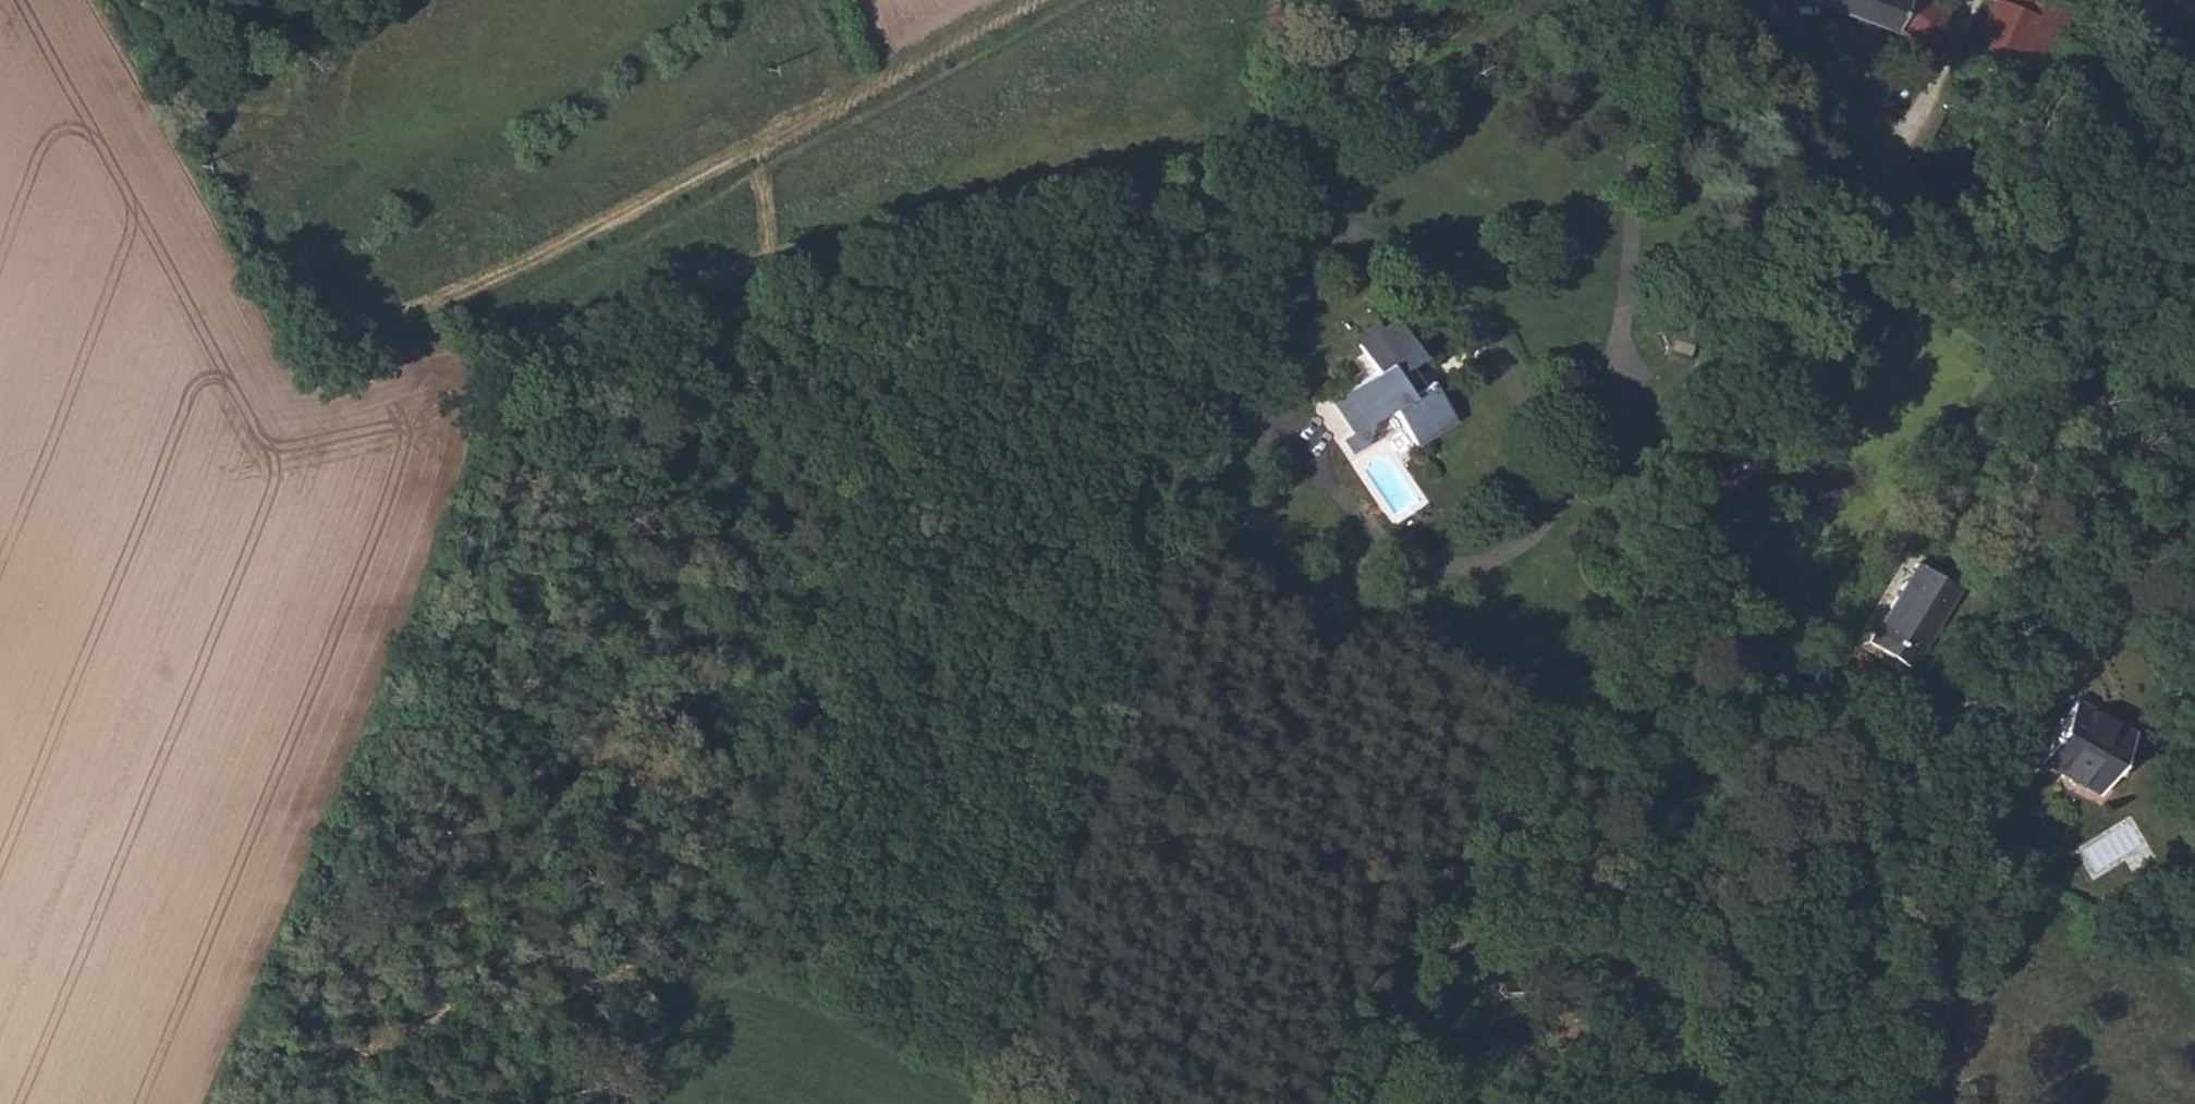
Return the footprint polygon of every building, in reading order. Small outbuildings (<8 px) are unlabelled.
[(1897,19),(1905,0),(1849,0),(1897,19)] [(1897,19),(1937,36),(1951,1),(1949,0),(1905,0),(1897,19)] [(2040,0),(2026,0),(2025,1),(2024,4),(2025,10),(2031,12),(2037,11),(2040,9),(2040,3),(2040,0)] [(1454,415),(1430,379),(1422,384),(1407,362),(1421,353),(1394,315),(1355,341),(1373,368),(1331,396),(1354,430),(1391,406),(1415,442),(1454,415)] [(1904,673),(1953,593),(1909,566),(1860,646),(1904,673)] [(2099,797),(2132,738),(2074,707),(2041,765),(2099,797)]
